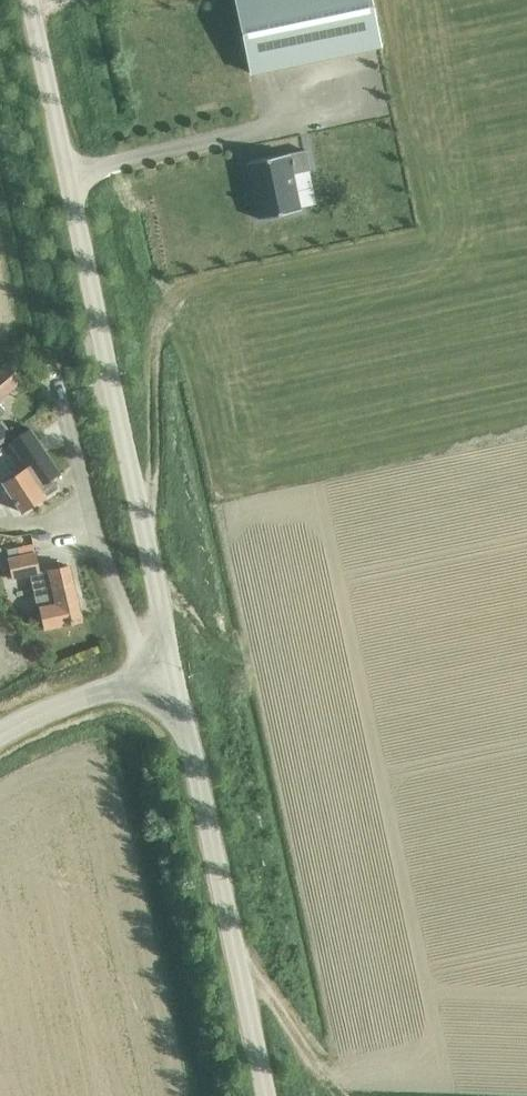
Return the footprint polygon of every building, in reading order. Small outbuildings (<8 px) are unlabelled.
[(251,72),(382,45),(373,0),(235,0),(251,72)] [(289,153),(247,162),(259,219),(301,210),(293,173),(310,170),(306,150),(289,154),(289,153)] [(24,380),(9,361),(0,368),(0,399),(24,380)] [(11,432),(0,418),(0,441),(11,432)] [(53,478),(60,472),(30,428),(8,440),(20,458),(25,455),(30,464),(25,467),(3,482),(23,512),(46,496),(59,487),(53,478)] [(8,558),(12,578),(40,571),(36,552),(8,558)] [(40,607),(45,628),(83,620),(78,600),(77,600),(69,565),(49,569),(57,603),(40,607)]
